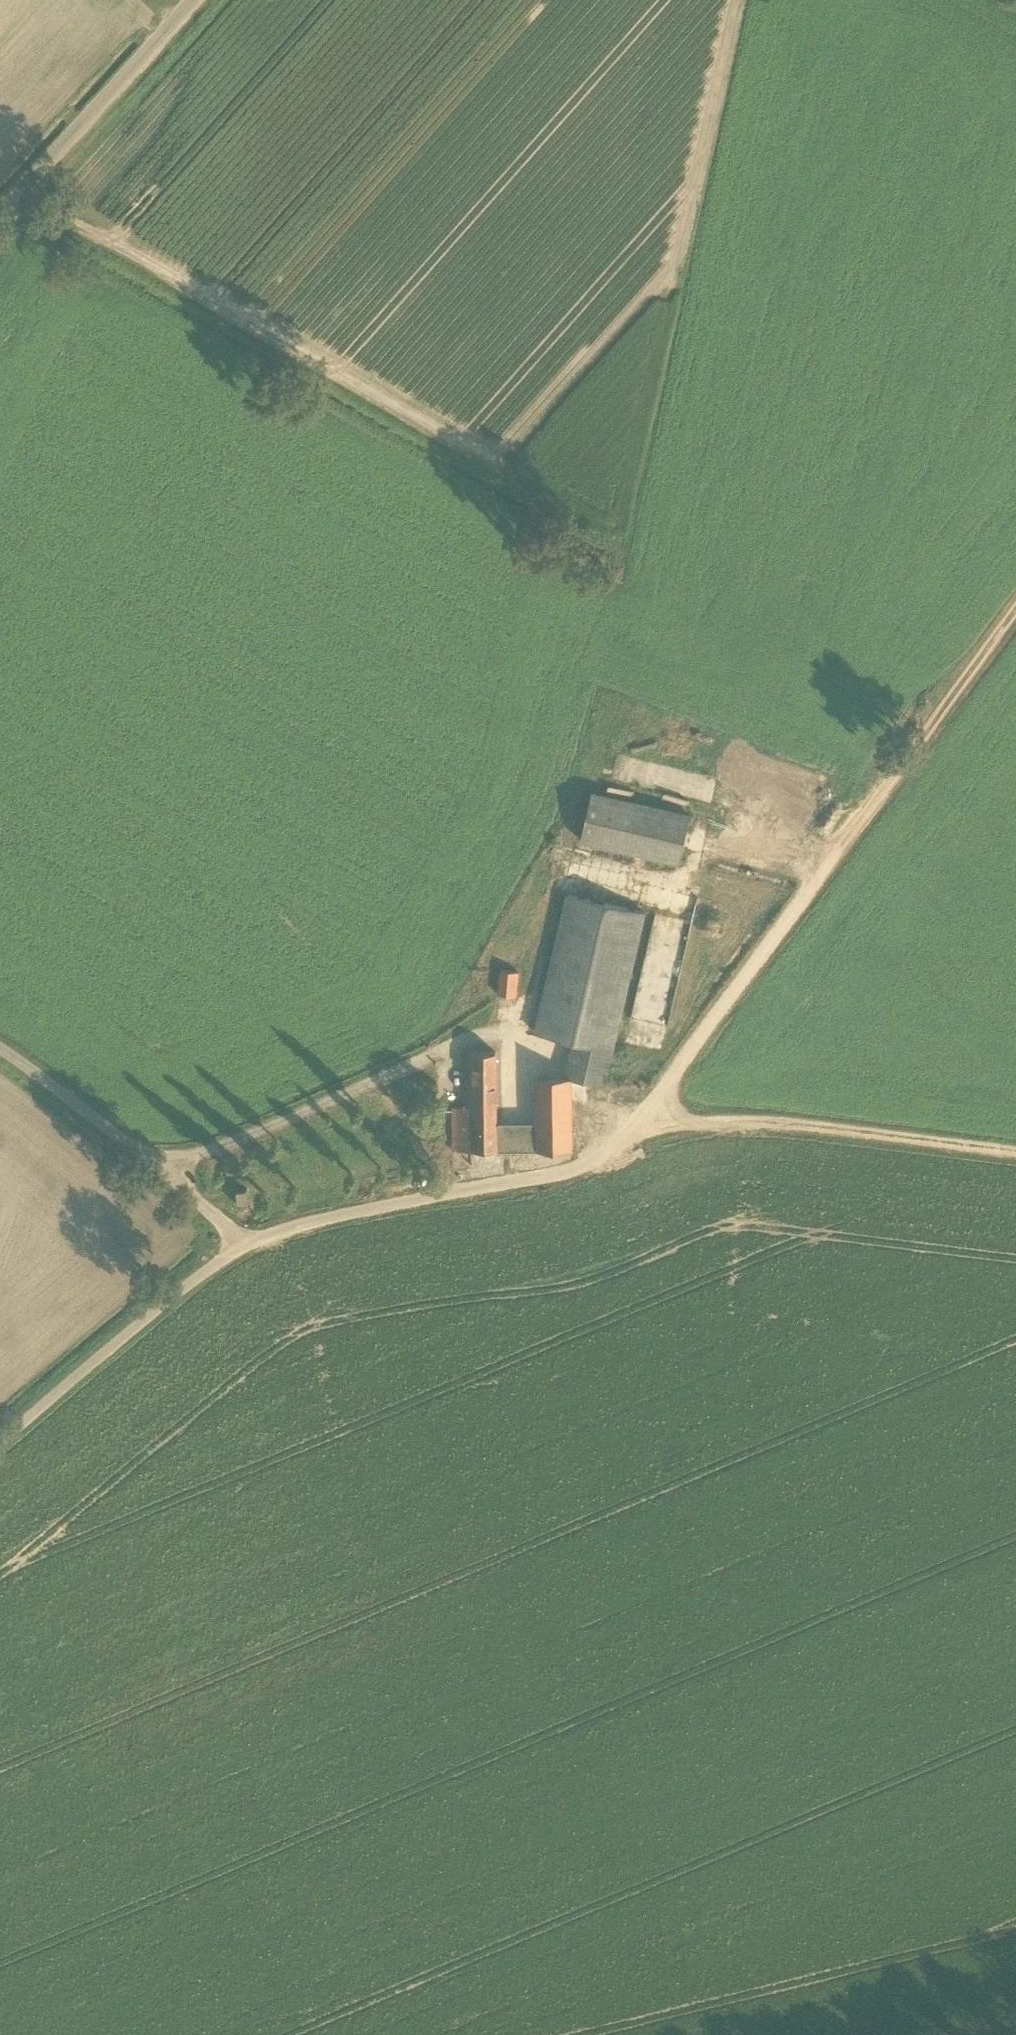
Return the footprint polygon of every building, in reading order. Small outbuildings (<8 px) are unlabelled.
[(562,660),(466,924),(549,954),(547,958),(661,999),(760,727),(646,686),(645,690),(562,660)] [(498,970),(496,994),(516,994),(518,972),(498,970)] [(496,1122),(496,1051),(468,1051),(468,1079),(468,1106),(454,1106),(454,1150),(513,1150),(513,1122),(496,1122)] [(571,1102),(571,1076),(536,1076),(536,1078),(537,1078),(537,1122),(513,1122),(513,1150),(571,1151),(571,1102)] [(238,1205),(248,1204),(246,1189),(236,1191),(238,1205)]
